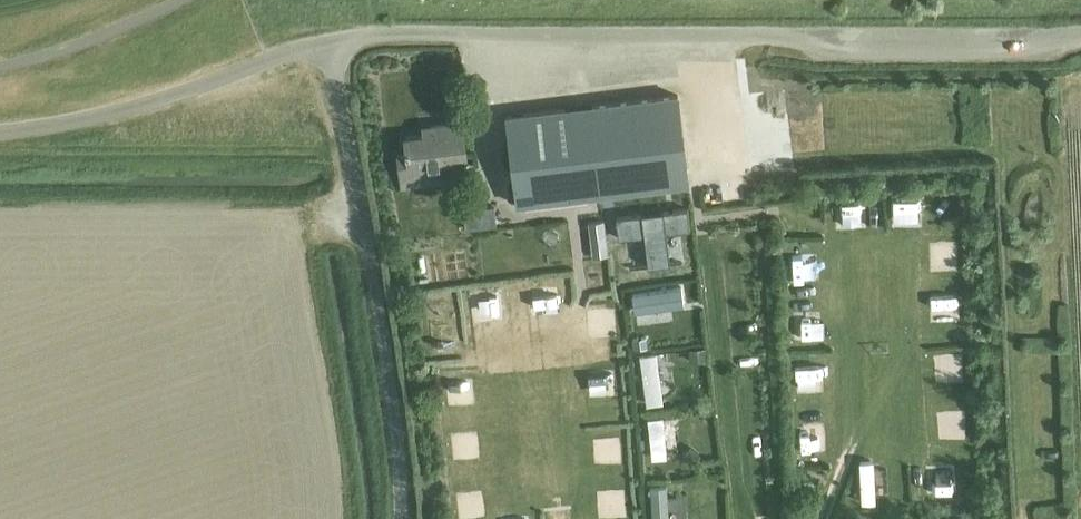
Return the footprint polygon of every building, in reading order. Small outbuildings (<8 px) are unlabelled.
[(677,100),(505,116),(514,205),(685,188),(677,100)] [(431,135),(405,139),(411,176),(423,174),(425,187),(443,185),(440,163),(466,159),(461,122),(429,127),(431,135)] [(927,205),(926,182),(901,183),(901,205),(927,205)] [(478,210),(463,212),(465,229),(480,227),(496,225),(494,208),(478,210)] [(647,267),(668,264),(665,233),(690,230),(687,209),(615,218),(618,238),(643,235),(647,267)] [(589,223),(593,258),(608,256),(604,222),(589,223)] [(513,232),(502,233),(503,242),(514,241),(513,232)] [(699,287),(685,289),(686,297),(700,296),(699,287)] [(646,339),(650,389),(666,387),(662,337),(646,339)] [(645,338),(632,340),(633,350),(646,349),(645,338)] [(705,347),(688,349),(690,361),(706,359),(705,347)] [(604,353),(608,379),(620,377),(617,351),(604,353)] [(668,400),(651,402),(655,443),(672,441),(668,400)] [(475,444),(475,423),(457,423),(458,444),(475,444)] [(622,428),(601,431),(604,452),(625,449),(622,428)] [(864,445),(865,487),(881,487),(880,445),(864,445)] [(690,448),(684,455),(694,463),(700,456),(690,448)] [(657,506),(672,506),(671,472),(656,472),(657,506)] [(619,476),(622,510),(634,509),(630,474),(619,476)] [(467,492),(489,492),(489,480),(467,481),(467,492)] [(534,498),(515,500),(516,511),(509,512),(510,518),(536,518),(534,498)]
